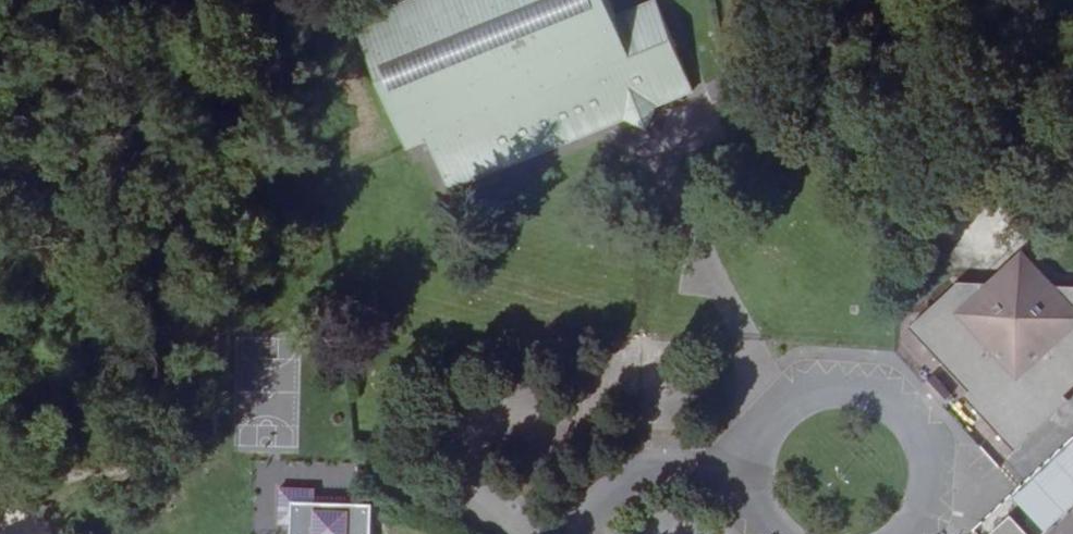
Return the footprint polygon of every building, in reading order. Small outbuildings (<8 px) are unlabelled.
[(368,26),(416,144),(437,135),(456,184),(627,114),(654,123),(664,98),(701,82),(667,0),(660,0),(625,14),(619,0),(429,0),(368,26)] [(941,294),(911,322),(954,370),(970,388),(966,393),(1016,448),(1072,397),(1066,389),(1072,384),(1072,282),(1053,282),(1024,252),(995,278),(960,276),(941,294)] [(943,400),(955,390),(935,369),(924,379),(943,400)] [(1020,487),(1017,490),(1054,530),(1072,512),(1072,440),(1020,487)] [(290,503),(289,533),(371,533),(371,506),(290,503)] [(1017,517),(999,533),(1032,533),(1017,517)] [(983,522),(974,529),(978,533),(985,533),(983,522)]
